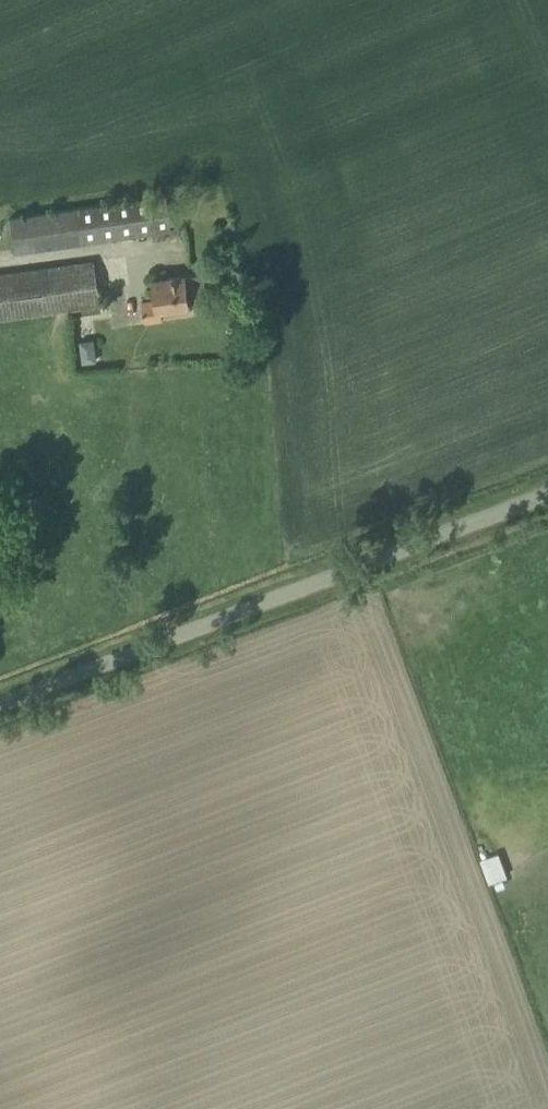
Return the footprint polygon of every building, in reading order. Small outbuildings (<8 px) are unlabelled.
[(172,228),(167,195),(10,218),(14,251),(172,228)] [(94,259),(0,273),(0,318),(101,302),(94,259)] [(203,272),(186,274),(152,280),(155,299),(142,301),(145,322),(163,319),(162,311),(208,304),(203,272)] [(82,363),(97,361),(94,339),(79,341),(82,363)] [(499,853),(479,860),(488,884),(507,877),(499,853)]
